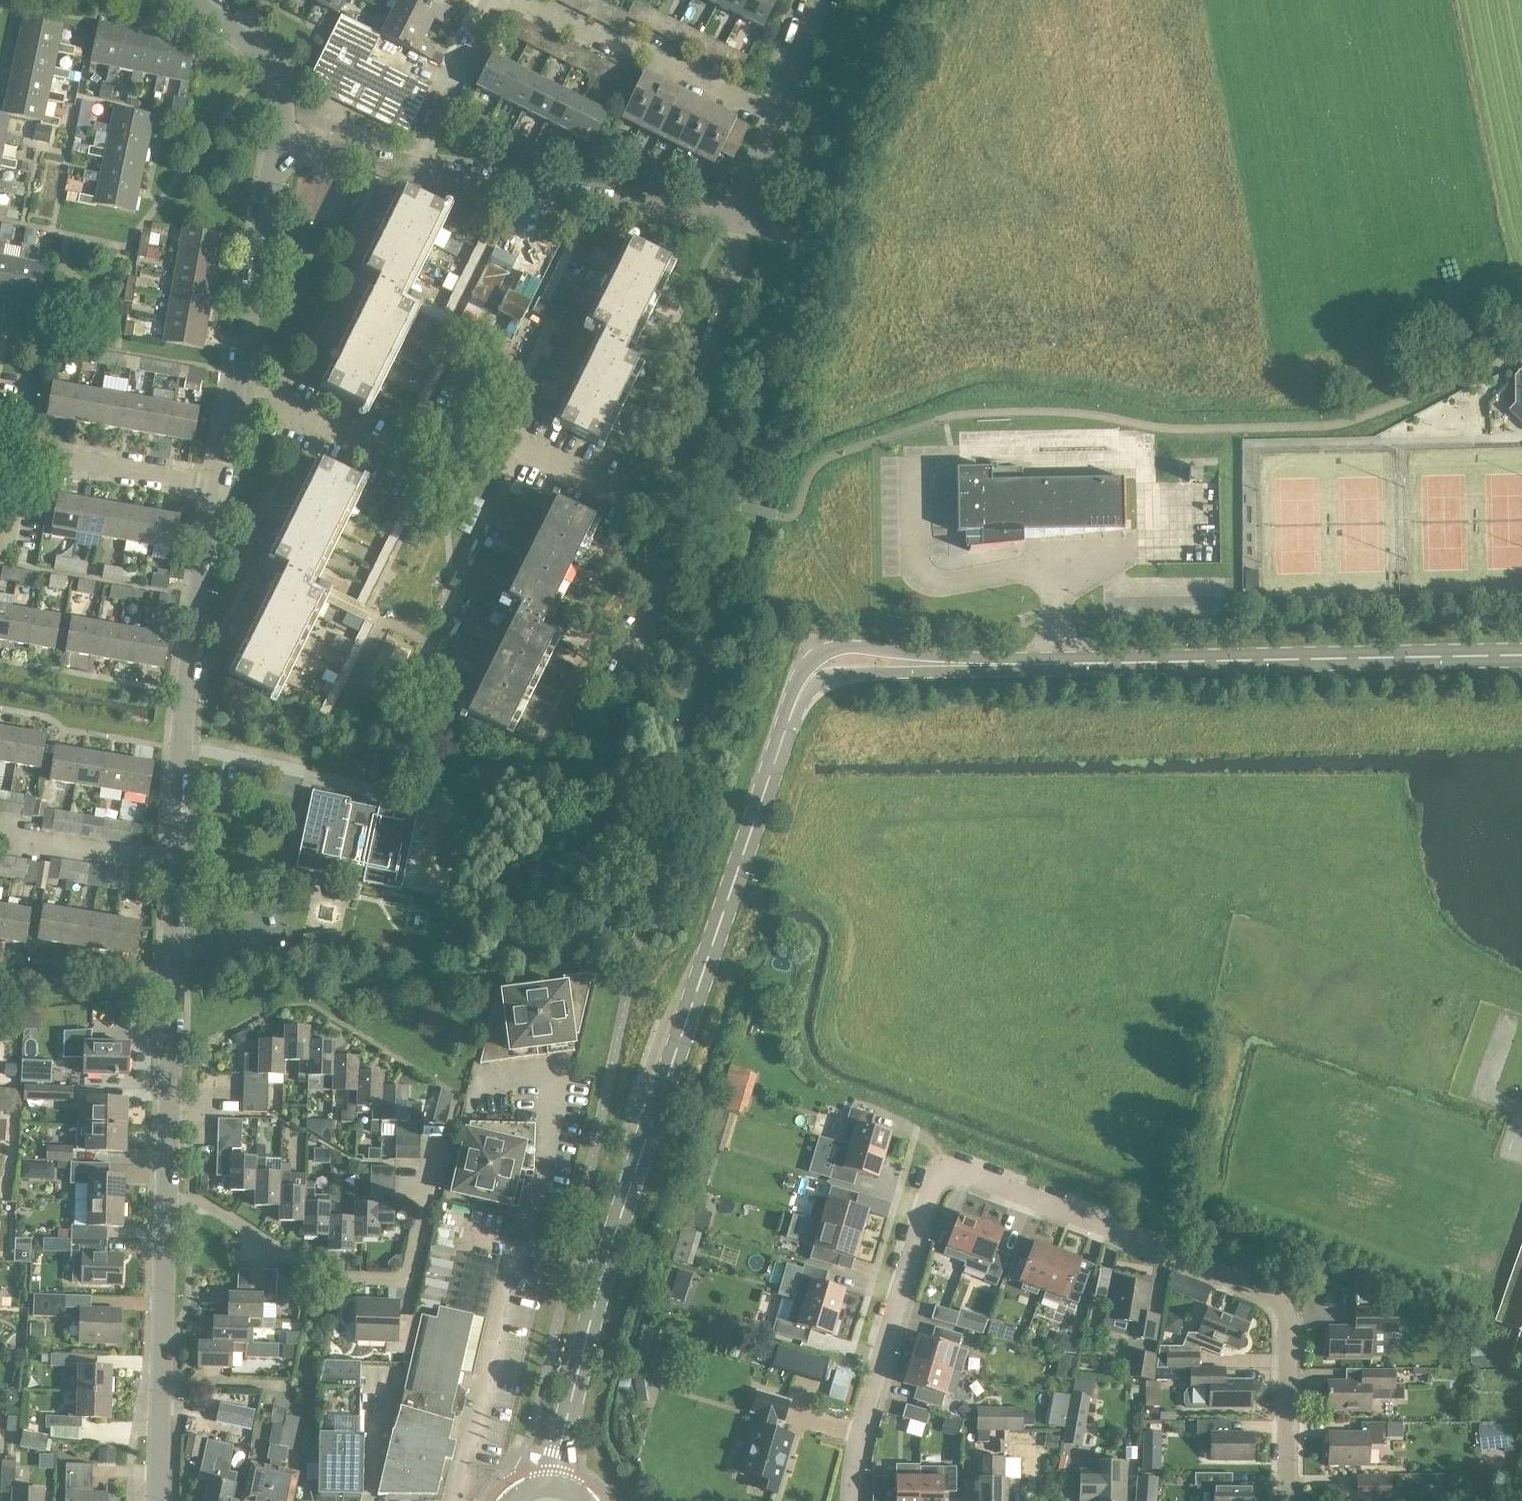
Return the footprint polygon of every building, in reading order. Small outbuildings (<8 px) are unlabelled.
[(344,0),(315,0),(314,3),(337,14),(344,0)] [(420,4),(412,0),(398,0),(392,11),(388,8),(386,13),(391,15),(427,33),(433,20),(447,27),(451,19),(420,4)] [(420,4),(451,19),(455,11),(441,4),(443,0),(412,0),(420,4)] [(564,5),(573,10),(578,0),(566,0),(564,5)] [(597,0),(595,0),(586,17),(595,21),(604,3),(597,0)] [(739,16),(747,0),(719,0),(716,5),(739,16)] [(739,16),(762,28),(776,0),(747,0),(739,16)] [(656,12),(647,7),(639,25),(648,29),(656,12)] [(618,10),(609,28),(618,33),(627,15),(618,10)] [(384,16),(388,18),(380,35),(430,61),(434,52),(421,45),(427,33),(391,15),(386,13),(384,16)] [(340,16),(305,85),(326,96),(323,101),(347,113),(350,108),(406,136),(429,89),(369,59),(381,36),(340,16)] [(513,16),(504,33),(513,38),(522,20),(513,16)] [(18,42),(57,50),(57,53),(73,56),(75,48),(58,45),(62,26),(23,17),(18,42)] [(679,23),(670,19),(661,36),(671,41),(679,23)] [(114,68),(123,29),(99,23),(90,63),(110,67),(106,83),(115,84),(118,68),(114,68)] [(527,44),(536,49),(545,32),(536,27),(527,44)] [(142,73),(138,73),(147,34),(123,29),(114,68),(118,68),(134,72),(130,88),(138,90),(142,73)] [(693,52),(701,35),(693,30),(684,48),(693,52)] [(138,73),(142,73),(157,77),(154,93),(162,95),(166,78),(163,78),(171,39),(147,34),(138,73)] [(550,56),(558,60),(567,43),(559,38),(550,56)] [(171,39),(163,78),(166,78),(181,82),(178,98),(174,97),(171,114),(183,116),(186,100),(189,83),(187,82),(195,44),(171,39)] [(725,46),(714,41),(706,59),(716,64),(725,46)] [(52,74),(52,77),(68,80),(70,72),(53,69),(57,53),(57,50),(18,42),(13,66),(52,74)] [(589,54),(580,50),(572,67),(581,71),(589,54)] [(430,61),(440,65),(444,57),(434,52),(430,61)] [(747,57),(738,53),(729,70),(738,75),(747,57)] [(477,87),(500,99),(515,68),(492,57),(477,87)] [(594,102),(612,65),(603,61),(585,98),(594,102)] [(8,90),(47,98),(47,101),(63,104),(65,96),(49,93),(52,77),(52,74),(13,66),(8,90)] [(538,80),(515,68),(500,99),(523,110),(538,80)] [(644,74),(620,121),(639,130),(663,83),(644,74)] [(561,91),(538,80),(523,110),(545,122),(561,91)] [(663,83),(639,130),(658,139),(681,92),(663,83)] [(9,116),(41,123),(41,125),(58,128),(60,120),(44,116),(47,101),(47,98),(8,90),(3,114),(9,116)] [(584,102),(561,91),(545,122),(568,133),(584,102)] [(681,92),(658,139),(676,148),(688,123),(699,101),(681,92)] [(688,123),(676,148),(694,157),(717,110),(699,101),(688,123)] [(606,114),(584,102),(568,133),(591,144),(606,114)] [(110,133),(149,141),(154,116),(115,108),(111,127),(95,124),(93,132),(109,135),(110,133)] [(713,167),(721,152),(733,158),(732,159),(733,160),(749,126),(717,110),(694,157),(713,167)] [(4,141),(4,144),(20,147),(22,139),(5,135),(9,116),(3,114),(0,113),(0,140),(4,141)] [(92,116),(81,114),(78,128),(89,130),(92,116)] [(144,165),(149,141),(110,133),(109,135),(106,151),(90,148),(88,156),(104,159),(105,157),(144,165)] [(0,140),(0,168),(15,171),(17,163),(0,159),(4,144),(4,141),(0,140)] [(139,189),(144,165),(105,157),(104,159),(101,175),(85,172),(83,180),(99,183),(100,181),(139,189)] [(100,181),(99,183),(96,199),(79,196),(78,204),(96,207),(96,205),(134,213),(139,189),(100,181)] [(10,195),(12,187),(0,184),(0,193),(10,195)] [(399,188),(375,236),(352,283),(367,291),(319,388),(369,412),(417,315),(402,308),(450,213),(399,188)] [(581,240),(583,236),(587,228),(579,224),(573,236),(581,240)] [(222,236),(210,234),(182,229),(178,252),(218,258),(222,236)] [(139,245),(147,247),(150,234),(141,233),(139,245)] [(482,235),(482,236),(476,248),(484,252),(491,239),(484,236),(482,235)] [(573,236),(567,248),(575,252),(581,240),(573,236)] [(14,300),(22,261),(18,260),(3,257),(6,241),(0,240),(0,298),(14,300)] [(637,346),(677,266),(627,241),(586,322),(601,330),(554,423),(604,448),(651,353),(637,346)] [(22,261),(14,300),(38,305),(46,266),(26,262),(30,246),(22,244),(18,260),(22,261)] [(145,259),(147,247),(139,245),(137,258),(145,259)] [(470,259),(479,263),(484,252),(476,248),(470,259)] [(214,281),(218,258),(178,252),(174,275),(214,281)] [(571,260),(563,256),(557,268),(565,272),(571,260)] [(469,284),(475,271),(467,267),(460,279),(469,284)] [(557,268),(551,280),(559,284),(565,272),(557,268)] [(174,275),(170,297),(210,304),(214,281),(174,275)] [(136,278),(127,277),(125,289),(134,291),(136,278)] [(463,296),(469,284),(460,279),(454,292),(463,296)] [(549,306),(555,293),(547,288),(540,301),(549,306)] [(123,302),(132,303),(134,291),(125,289),(123,302)] [(206,327),(210,304),(170,297),(166,320),(206,327)] [(445,312),(453,316),(459,304),(451,300),(445,312)] [(535,326),(539,315),(526,311),(522,322),(535,326)] [(202,350),(206,327),(166,320),(162,343),(202,350)] [(551,337),(557,324),(549,320),(543,332),(551,337)] [(134,325),(125,324),(123,336),(132,338),(134,325)] [(455,349),(461,335),(453,331),(446,345),(455,349)] [(539,340),(533,352),(541,356),(547,344),(539,340)] [(60,346),(58,357),(74,360),(76,348),(60,346)] [(91,363),(106,366),(108,354),(93,351),(91,363)] [(451,356),(442,352),(436,364),(445,368),(451,356)] [(528,364),(536,368),(541,356),(533,352),(528,364)] [(124,356),(108,354),(106,366),(122,368),(124,356)] [(141,360),(139,371),(154,374),(156,362),(141,360)] [(156,362),(154,374),(170,377),(172,365),(156,362)] [(439,380),(445,368),(436,364),(430,376),(439,380)] [(189,368),(187,380),(203,383),(205,371),(189,368)] [(523,373),(517,384),(525,388),(531,376),(523,373)] [(435,388),(426,383),(420,396),(429,400),(435,388)] [(47,418),(71,422),(77,388),(53,384),(47,418)] [(512,396),(520,400),(525,388),(517,384),(512,396)] [(71,422),(96,426),(101,393),(77,388),(71,422)] [(96,426),(120,431),(126,397),(101,393),(96,426)] [(423,412),(429,400),(420,396),(414,408),(423,412)] [(120,431),(144,435),(150,401),(126,397),(120,431)] [(144,435),(168,439),(174,405),(150,401),(144,435)] [(192,443),(198,410),(174,405),(168,439),(192,443)] [(419,420),(410,415),(403,429),(412,433),(419,420)] [(276,579),(228,676),(278,700),(326,603),(312,596),(366,485),(317,460),(262,572),(276,579)] [(1022,468),(956,470),(957,533),(968,533),(970,550),(969,550),(969,552),(1024,546),(1024,544),(1023,544),(1023,531),(1123,530),(1123,531),(1125,531),(1125,479),(1123,479),(1123,480),(1022,482),(1022,468)] [(509,494),(516,481),(507,476),(501,490),(509,494)] [(1221,483),(1196,484),(1197,517),(1215,516),(1215,504),(1222,503),(1221,483)] [(52,529),(77,534),(82,500),(58,496),(52,529)] [(552,619),(601,523),(552,498),(503,596),(517,603),(462,713),(511,738),(567,627),(552,619)] [(499,514),(505,502),(497,498),(491,510),(499,514)] [(77,534),(101,538),(107,504),(82,500),(77,534)] [(101,538),(125,542),(131,509),(107,504),(101,538)] [(414,509),(405,504),(399,518),(407,522),(414,509)] [(125,542),(149,546),(155,513),(131,509),(125,542)] [(485,522),(493,526),(499,514),(491,510),(485,522)] [(149,546),(174,551),(180,517),(155,513),(149,546)] [(405,541),(418,547),(429,525),(416,518),(405,541)] [(404,530),(395,525),(389,537),(398,542),(404,530)] [(481,530),(475,542),(483,546),(489,534),(481,530)] [(391,554),(398,542),(389,537),(383,550),(391,554)] [(469,554),(477,558),(483,546),(475,542),(469,554)] [(56,557),(54,570),(70,572),(72,560),(56,557)] [(381,574),(387,562),(379,558),(373,570),(381,574)] [(89,563),(72,560),(70,572),(86,575),(89,563)] [(466,579),(473,566),(465,562),(458,575),(466,579)] [(105,566),(103,578),(118,581),(120,569),(105,566)] [(2,567),(0,578),(16,581),(18,570),(2,567)] [(136,571),(120,569),(118,581),(134,584),(136,571)] [(34,572),(18,570),(16,581),(32,584),(34,572)] [(375,586),(381,574),(373,570),(367,582),(375,586)] [(169,577),(153,575),(151,587),(167,589),(169,577)] [(50,587),(65,590),(67,578),(52,576),(50,587)] [(79,580),(77,592),(92,595),(94,583),(79,580)] [(112,586),(110,597),(126,600),(128,589),(112,586)] [(144,592),(128,589),(126,600),(142,603),(144,592)] [(365,606),(371,594),(363,590),(357,602),(365,606)] [(174,609),(176,597),(160,594),(158,606),(174,609)] [(468,610),(474,598),(466,594),(460,606),(468,610)] [(5,642),(11,608),(0,606),(0,641),(5,642)] [(5,642),(30,646),(36,612),(11,608),(5,642)] [(54,651),(60,617),(36,612),(30,646),(54,651)] [(458,630),(464,618),(456,614),(450,626),(458,630)] [(66,653),(90,657),(96,623),(72,619),(66,653)] [(359,634),(368,638),(374,625),(366,621),(359,634)] [(90,657),(115,661),(121,627),(96,623),(90,657)] [(444,638),(452,642),(458,630),(450,626),(444,638)] [(115,661),(139,665),(145,632),(121,627),(115,661)] [(139,665),(163,670),(169,636),(145,632),(139,665)] [(358,658),(364,646),(356,642),(350,654),(358,658)] [(442,662),(448,650),(440,646),(434,658),(442,662)] [(352,670),(358,658),(350,654),(344,666),(352,670)] [(428,671),(436,675),(442,662),(434,658),(428,671)] [(340,674),(334,686),(342,690),(348,678),(340,674)] [(418,691),(426,695),(432,682),(424,678),(418,691)] [(336,703),(342,690),(334,686),(328,699),(336,703)] [(323,706),(317,720),(326,724),(332,711),(323,706)] [(16,766),(22,732),(0,728),(0,763),(16,766)] [(40,770),(46,736),(22,732),(16,766),(40,770)] [(50,781),(75,785),(80,751),(56,747),(50,781)] [(75,785),(99,789),(105,755),(80,751),(75,785)] [(99,789),(123,794),(129,760),(105,755),(99,789)] [(147,798),(153,764),(129,760),(123,794),(147,798)] [(333,876),(334,872),(363,878),(362,883),(401,891),(417,814),(380,806),(379,809),(350,803),(351,799),(313,791),(296,868),(333,876)] [(20,816),(32,818),(32,817),(35,802),(35,797),(24,795),(20,816)] [(32,817),(33,817),(44,819),(45,809),(46,804),(35,802),(32,817)] [(45,809),(44,819),(42,830),(52,831),(55,811),(45,809)] [(84,816),(80,836),(91,838),(94,818),(84,816)] [(104,819),(94,818),(91,838),(100,840),(104,819)] [(132,824),(129,845),(140,846),(144,826),(132,824)] [(50,859),(49,864),(46,885),(57,887),(59,881),(62,861),(50,859)] [(45,890),(46,885),(49,864),(39,862),(39,863),(29,861),(25,881),(36,883),(36,888),(45,890)] [(87,886),(97,888),(101,867),(90,866),(87,886)] [(110,869),(101,867),(97,888),(107,890),(110,869)] [(150,876),(140,874),(135,902),(144,904),(144,902),(150,903),(153,885),(148,884),(150,876)] [(25,945),(31,911),(6,907),(1,941),(25,945)] [(38,940),(62,945),(68,911),(44,907),(38,940)] [(62,945),(87,949),(92,915),(68,911),(62,945)] [(87,949),(111,953),(117,919),(92,915),(87,949)] [(135,957),(141,923),(117,919),(111,953),(135,957)] [(563,985),(501,993),(501,994),(495,995),(480,1064),(538,1057),(536,1049),(546,1048),(547,1056),(573,1053),(572,1045),(573,1045),(572,1036),(577,1035),(576,1038),(577,1038),(592,974),(563,977),(563,985)] [(298,1075),(308,1075),(309,1037),(310,1028),(284,1028),(284,1036),(283,1062),(299,1062),(298,1075)] [(85,1059),(85,1075),(128,1076),(129,1044),(92,1043),(92,1031),(64,1033),(63,1058),(85,1059)] [(284,1036),(274,1035),(274,1042),(258,1041),(258,1055),(244,1055),(244,1075),(268,1075),(283,1076),(283,1062),(284,1036)] [(332,1091),(333,1052),(334,1052),(334,1043),(318,1043),(318,1037),(309,1037),(308,1075),(308,1076),(322,1077),(322,1090),(332,1091)] [(343,1052),(334,1052),(333,1052),(332,1091),(347,1092),(346,1112),(341,1112),(341,1123),(356,1123),(356,1114),(357,1106),(358,1067),(359,1067),(359,1059),(342,1058),(343,1052)] [(723,1094),(751,1104),(764,1069),(736,1059),(723,1094)] [(367,1073),(367,1067),(359,1067),(358,1067),(357,1106),(356,1114),(371,1114),(371,1133),(381,1134),(381,1122),(382,1082),(383,1082),(383,1073),(367,1073)] [(268,1075),(244,1075),(243,1088),(267,1089),(268,1075)] [(381,1122),(396,1123),(421,1123),(421,1103),(407,1103),(407,1089),(391,1089),(391,1082),(383,1082),(382,1082),(381,1122)] [(24,1101),(72,1102),(72,1089),(25,1087),(24,1101)] [(267,1089),(243,1088),(243,1100),(267,1100),(267,1089)] [(18,1114),(20,1090),(0,1089),(0,1112),(18,1114)] [(127,1101),(87,1100),(87,1125),(126,1127),(127,1101)] [(267,1112),(267,1100),(243,1100),(243,1112),(267,1112)] [(844,1102),(832,1102),(831,1119),(843,1119),(844,1102)] [(728,1128),(741,1129),(742,1107),(728,1106),(728,1128)] [(445,1126),(449,1110),(436,1107),(432,1123),(445,1126)] [(851,1108),(840,1144),(884,1157),(890,1134),(870,1129),(874,1115),(851,1108)] [(217,1120),(217,1130),(242,1131),(242,1120),(217,1120)] [(420,1137),(421,1123),(396,1123),(395,1136),(420,1137)] [(535,1125),(469,1123),(469,1125),(468,1132),(466,1131),(452,1193),(517,1209),(524,1182),(516,1180),(518,1171),(526,1173),(526,1172),(533,1172),(535,1125)] [(125,1153),(126,1127),(87,1125),(77,1125),(76,1151),(125,1153)] [(242,1131),(217,1130),(217,1143),(242,1144),(242,1131)] [(420,1137),(395,1136),(395,1148),(414,1149),(420,1149),(420,1137)] [(217,1156),(241,1157),(242,1144),(217,1143),(217,1156)] [(877,1180),(884,1157),(840,1144),(830,1180),(854,1187),(857,1174),(877,1180)] [(71,1148),(46,1147),(46,1161),(71,1162),(71,1148)] [(414,1149),(395,1148),(395,1160),(420,1161),(420,1149),(414,1149)] [(368,1161),(380,1161),(380,1150),(369,1150),(368,1161)] [(256,1157),(241,1157),(217,1156),(216,1177),(230,1177),(230,1192),(246,1192),(246,1198),(255,1198),(256,1158),(256,1157)] [(280,1213),(281,1173),(281,1172),(266,1172),(266,1158),(256,1158),(255,1198),(254,1207),(270,1207),(270,1213),(279,1213),(280,1213)] [(124,1177),(105,1177),(105,1164),(71,1163),(70,1184),(88,1184),(88,1201),(124,1202),(124,1177)] [(22,1164),(21,1178),(64,1179),(65,1165),(22,1164)] [(395,1168),(370,1167),(370,1179),(395,1180),(395,1168)] [(706,1188),(711,1171),(700,1167),(694,1184),(706,1188)] [(304,1229),(306,1188),(306,1187),(290,1186),(290,1173),(281,1173),(280,1213),(279,1213),(279,1222),(295,1223),(294,1229),(304,1229)] [(370,1192),(394,1192),(395,1180),(370,1179),(370,1192)] [(821,1224),(861,1236),(868,1212),(851,1207),(854,1194),(831,1187),(821,1224)] [(304,1229),(303,1237),(320,1238),(320,1244),(328,1244),(329,1244),(330,1202),(330,1196),(315,1196),(315,1188),(306,1188),(304,1229)] [(695,1191),(684,1225),(704,1231),(714,1197),(695,1191)] [(370,1202),(394,1203),(394,1192),(370,1192),(370,1202)] [(88,1201),(87,1226),(71,1226),(71,1239),(100,1240),(104,1240),(104,1227),(123,1228),(124,1202),(88,1201)] [(354,1217),(339,1216),(339,1203),(330,1202),(329,1244),(328,1244),(328,1252),(354,1253),(354,1245),(354,1217)] [(370,1202),(354,1202),(354,1217),(354,1245),(362,1245),(363,1239),(379,1239),(379,1225),(394,1226),(394,1203),(370,1202)] [(959,1214),(946,1248),(944,1255),(966,1264),(969,1257),(982,1223),(959,1214)] [(854,1259),(861,1236),(821,1224),(811,1221),(804,1244),(813,1247),(810,1260),(833,1267),(837,1254),(854,1259)] [(1004,1231),(982,1223),(969,1257),(991,1266),(984,1282),(996,1287),(1009,1256),(996,1251),(1004,1231)] [(681,1229),(678,1241),(693,1245),(696,1233),(681,1229)] [(15,1251),(30,1251),(30,1239),(15,1239),(15,1251)] [(83,1260),(83,1283),(122,1284),(122,1256),(99,1255),(100,1240),(71,1239),(71,1259),(83,1260)] [(1042,1291),(1058,1251),(1034,1243),(1028,1260),(1016,1255),(1007,1278),(1023,1284),(1021,1290),(1037,1296),(1039,1290),(1042,1291)] [(1496,1321),(1521,1330),(1521,1250),(1496,1321)] [(1081,1260),(1058,1251),(1042,1291),(1045,1292),(1043,1299),(1059,1305),(1061,1299),(1078,1305),(1086,1282),(1074,1278),(1081,1260)] [(464,1301),(469,1278),(473,1254),(462,1252),(453,1299),(464,1301)] [(696,1291),(703,1263),(686,1259),(679,1287),(696,1291)] [(804,1265),(793,1301),(838,1314),(845,1291),(825,1285),(829,1272),(804,1265)] [(251,1294),(252,1270),(238,1270),(237,1294),(251,1294)] [(263,1294),(264,1271),(252,1270),(251,1294),(263,1294)] [(276,1295),(277,1271),(264,1271),(263,1294),(276,1295)] [(1212,1287),(1188,1278),(1181,1294),(1205,1303),(1212,1287)] [(1114,1321),(1132,1323),(1130,1338),(1155,1342),(1159,1317),(1144,1315),(1149,1286),(1120,1281),(1114,1321)] [(263,1294),(251,1294),(237,1294),(228,1293),(228,1309),(222,1309),(222,1318),(222,1319),(262,1320),(263,1305),(276,1305),(276,1295),(263,1294)] [(65,1318),(66,1296),(34,1296),(33,1317),(65,1318)] [(414,1317),(387,1316),(388,1302),(358,1301),(357,1341),(392,1342),(391,1354),(404,1354),(414,1317)] [(832,1337),(838,1314),(793,1301),(787,1324),(776,1320),(772,1334),(808,1344),(811,1331),(832,1337)] [(960,1312),(935,1305),(931,1320),(955,1327),(960,1312)] [(455,1444),(448,1442),(455,1415),(451,1414),(474,1316),(439,1308),(437,1320),(421,1317),(394,1432),(393,1431),(378,1496),(437,1497),(445,1460),(452,1462),(455,1444)] [(1369,1358),(1369,1334),(1397,1334),(1397,1308),(1354,1308),(1354,1329),(1330,1329),(1330,1359),(1369,1358)] [(121,1311),(81,1309),(80,1343),(120,1344),(121,1311)] [(1224,1345),(1238,1351),(1248,1324),(1208,1309),(1198,1334),(1188,1334),(1182,1347),(1159,1347),(1156,1370),(1167,1370),(1190,1369),(1199,1369),(1199,1353),(1201,1349),(1220,1356),(1224,1345)] [(247,1329),(261,1330),(261,1321),(262,1321),(262,1320),(222,1319),(222,1318),(213,1317),(212,1333),(207,1333),(207,1342),(207,1343),(247,1344),(247,1329)] [(276,1321),(262,1321),(261,1321),(261,1330),(276,1330),(276,1321)] [(1015,1331),(990,1324),(987,1336),(1011,1343),(1015,1331)] [(910,1360),(951,1373),(961,1375),(968,1352),(958,1349),(962,1336),(939,1329),(935,1342),(917,1337),(910,1360)] [(1514,1355),(1521,1358),(1521,1333),(1514,1355)] [(1061,1349),(1076,1354),(1081,1341),(1066,1335),(1061,1349)] [(643,1337),(642,1362),(655,1362),(657,1338),(643,1337)] [(198,1369),(232,1370),(232,1354),(245,1355),(246,1345),(247,1345),(247,1344),(207,1343),(207,1342),(199,1342),(198,1369)] [(1472,1369),(1510,1369),(1510,1349),(1472,1349),(1472,1369)] [(1130,1350),(1126,1375),(1153,1379),(1156,1353),(1130,1350)] [(75,1356),(51,1355),(51,1367),(75,1367),(75,1356)] [(941,1409),(951,1373),(910,1360),(903,1384),(921,1389),(917,1402),(941,1409)] [(364,1435),(358,1435),(360,1363),(324,1362),(321,1379),(320,1379),(318,1496),(363,1497),(364,1435)] [(837,1376),(834,1389),(853,1393),(859,1368),(829,1362),(826,1374),(837,1376)] [(112,1368),(79,1367),(78,1393),(111,1394),(112,1368)] [(1225,1369),(1199,1369),(1190,1369),(1190,1389),(1188,1389),(1183,1396),(1183,1404),(1187,1411),(1209,1411),(1209,1409),(1253,1409),(1252,1381),(1225,1381),(1225,1369)] [(1167,1382),(1167,1370),(1156,1370),(1157,1382),(1160,1382),(1167,1382)] [(1328,1392),(1328,1397),(1329,1397),(1329,1411),(1370,1411),(1370,1401),(1404,1401),(1404,1384),(1394,1384),(1394,1371),(1362,1371),(1362,1383),(1330,1383),(1330,1392),(1328,1392)] [(636,1395),(648,1394),(646,1373),(634,1374),(636,1395)] [(110,1419),(111,1394),(78,1393),(78,1405),(69,1405),(69,1417),(47,1416),(46,1429),(82,1430),(83,1419),(110,1419)] [(755,1488),(776,1494),(784,1468),(782,1467),(784,1459),(786,1459),(793,1436),(773,1431),(776,1420),(783,1422),(789,1402),(758,1393),(752,1413),(760,1416),(757,1426),(756,1426),(742,1474),(758,1478),(755,1488)] [(1072,1394),(1063,1445),(1081,1448),(1091,1397),(1072,1394)] [(255,1410),(222,1402),(218,1422),(251,1429),(255,1410)] [(902,1420),(926,1427),(930,1413),(905,1407),(902,1420)] [(979,1409),(978,1431),(1022,1432),(1023,1409),(979,1409)] [(8,1416),(7,1431),(16,1432),(18,1417),(8,1416)] [(268,1500),(292,1500),(298,1475),(279,1471),(281,1463),(285,1464),(288,1449),(292,1450),(299,1419),(285,1416),(283,1427),(268,1500)] [(1197,1446),(1210,1446),(1210,1462),(1252,1462),(1252,1434),(1226,1434),(1225,1422),(1197,1423),(1197,1446)] [(1387,1447),(1387,1439),(1402,1439),(1402,1423),(1362,1423),(1362,1435),(1330,1435),(1330,1465),(1369,1465),(1369,1447),(1387,1447)] [(1490,1450),(1520,1447),(1518,1424),(1487,1427),(1490,1450)] [(274,1425),(267,1460),(271,1461),(269,1469),(252,1465),(244,1500),(268,1500),(283,1427),(274,1425)] [(24,1433),(21,1446),(45,1451),(48,1438),(24,1433)] [(209,1441),(201,1477),(210,1479),(206,1500),(232,1500),(235,1487),(234,1487),(237,1475),(229,1473),(231,1464),(222,1462),(226,1445),(209,1441)] [(1004,1454),(1005,1442),(996,1442),(996,1454),(1004,1454)] [(1160,1470),(1161,1449),(1143,1449),(1142,1470),(1160,1470)] [(1027,1450),(1009,1450),(1010,1473),(1028,1472),(1027,1450)] [(1004,1460),(978,1459),(978,1479),(973,1479),(973,1500),(1008,1500),(1008,1480),(1004,1480),(1004,1460)] [(1093,1463),(1093,1471),(1081,1471),(1080,1500),(1126,1500),(1127,1463),(1093,1463)] [(108,1487),(107,1487),(106,1495),(92,1495),(93,1465),(66,1464),(65,1483),(67,1483),(66,1500),(107,1500),(108,1487)] [(919,1477),(919,1500),(941,1500),(941,1493),(952,1493),(952,1467),(919,1467),(919,1477)] [(15,1490),(16,1471),(2,1470),(2,1494),(13,1495),(13,1500),(44,1500),(44,1491),(15,1490)] [(1252,1487),(1227,1487),(1227,1475),(1196,1476),(1196,1488),(1197,1500),(1252,1500),(1252,1487)] [(919,1477),(896,1477),(896,1500),(919,1500),(919,1477)] [(1158,1479),(1137,1477),(1135,1500),(1157,1500),(1158,1479)] [(1391,1478),(1358,1478),(1358,1490),(1348,1490),(1348,1488),(1330,1488),(1329,1500),(1391,1500),(1391,1478)]
